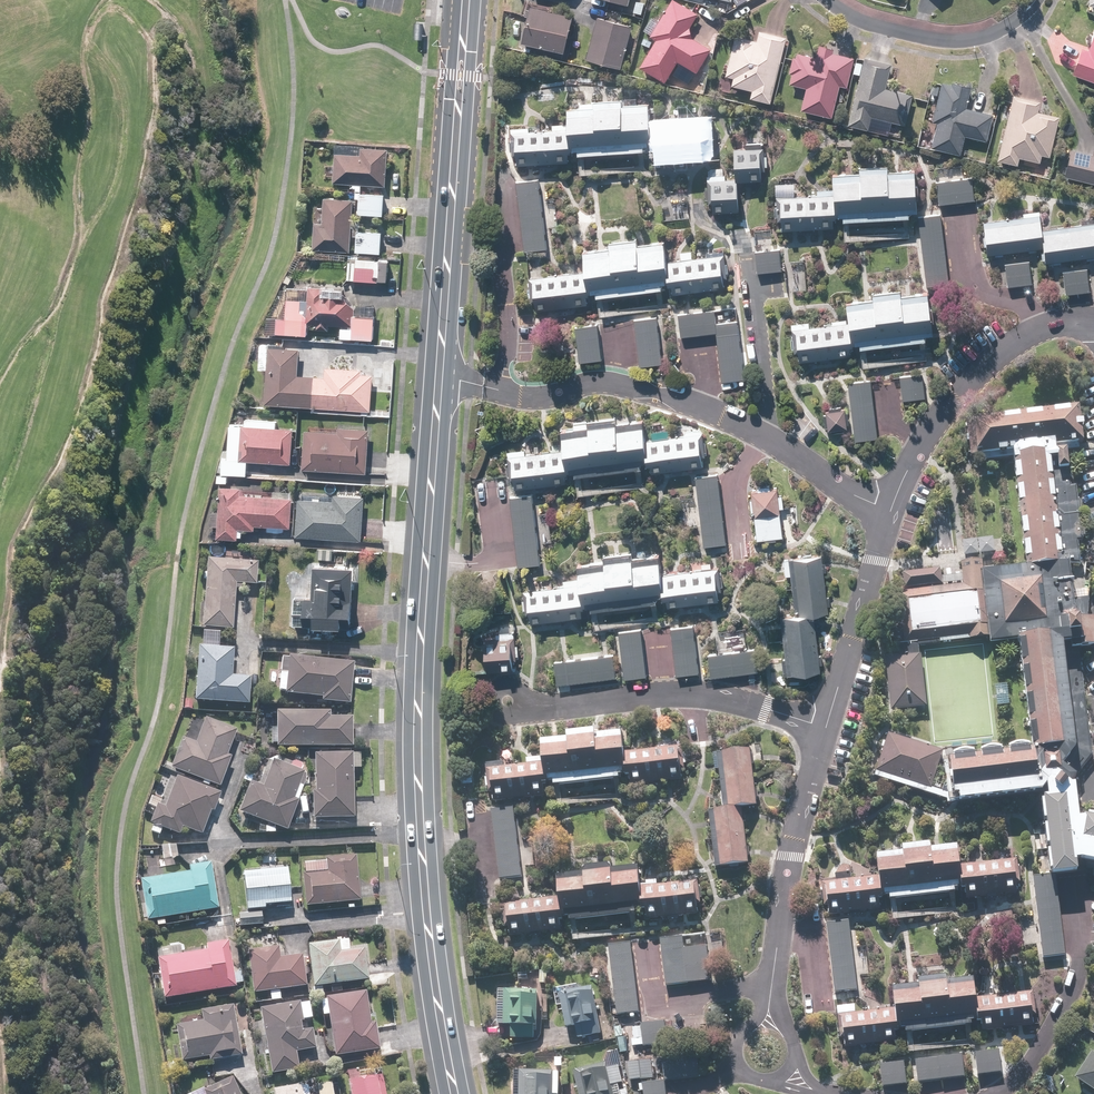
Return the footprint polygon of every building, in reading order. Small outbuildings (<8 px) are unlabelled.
[(673,0),(672,0),(659,23),(651,18),(643,31),(650,36),(649,38),(655,41),(639,68),(664,84),(677,63),(696,74),(711,50),(692,39),(689,29),(698,15),(673,0)] [(550,9),(529,4),(520,43),(562,53),(570,18),(549,13),(550,9)] [(619,70),(630,28),(597,19),(585,60),(619,70)] [(769,104),(784,38),(757,32),(754,42),(734,37),(724,77),(719,76),(716,92),(769,104)] [(1071,75),(1093,84),(1093,44),(1091,51),(1081,47),(1071,75)] [(817,47),(815,57),(792,53),(787,85),(804,88),(800,112),(831,118),(836,87),(845,89),(851,57),(832,54),(833,50),(817,47)] [(890,65),(863,58),(846,126),(868,131),(872,118),(902,125),(909,96),(884,90),(890,65)] [(968,90),(939,84),(930,123),(935,124),(930,148),(962,156),(966,137),(986,142),(992,115),(964,108),(968,90)] [(1039,103),(1012,97),(996,162),(1016,167),(1018,159),(1038,164),(1040,157),(1049,159),(1058,119),(1037,113),(1039,103)] [(508,138),(510,167),(562,163),(562,157),(648,151),(649,162),(706,158),(704,121),(651,124),(651,135),(644,135),(642,106),(618,107),(617,101),(585,103),(585,110),(559,112),(560,134),(508,138)] [(1090,155),(1070,150),(1063,178),(1093,185),(1093,139),(1090,155)] [(361,147),(333,146),(332,185),(384,186),(386,150),(361,149),(361,147)] [(735,155),(737,186),(762,184),(760,153),(735,155)] [(778,202),(779,231),(831,229),(830,219),(912,216),(911,175),(886,176),(885,168),(854,169),(855,176),(826,177),(827,200),(778,202)] [(516,183),(524,252),(545,249),(537,181),(516,183)] [(936,184),(938,205),(976,202),(974,181),(936,184)] [(708,185),(710,215),(734,213),(732,184),(708,185)] [(356,216),(382,218),(384,195),(357,194),(356,216)] [(351,201),(322,199),(322,206),(315,206),(314,223),(312,222),(311,250),(349,252),(351,201)] [(916,219),(925,289),(946,286),(938,216),(916,219)] [(987,257),(1039,251),(1041,265),(1093,258),(1093,227),(1037,235),(1035,218),(983,225),(987,257)] [(381,233),(355,231),(353,253),(380,254),(381,233)] [(529,285),(533,314),(585,307),(584,301),(670,289),(672,300),(729,293),(724,256),(671,263),(672,273),(665,274),(661,245),(637,248),(636,241),(604,246),(605,253),(578,256),(581,278),(529,285)] [(756,252),(758,275),(781,273),(779,250),(756,252)] [(379,262),(347,260),(346,280),(378,282),(379,262)] [(1002,265),(1006,288),(1031,285),(1028,261),(1002,265)] [(1061,273),(1064,297),(1089,293),(1086,270),(1061,273)] [(373,318),(350,317),(350,307),(342,298),(340,300),(340,291),(326,290),(326,297),(323,297),(323,290),(306,290),(305,301),(283,300),(283,319),(271,318),(270,335),(306,336),(306,324),(312,324),(312,330),(327,331),(327,325),(350,326),(349,340),(372,341),(373,318)] [(795,334),(799,364),(851,357),(849,347),(931,337),(925,296),(901,299),(899,291),(869,295),(870,303),(842,306),(845,328),(795,334)] [(678,315),(681,337),(713,333),(719,384),(742,381),(735,322),(713,325),(712,311),(678,315)] [(635,322),(640,368),(662,366),(656,320),(635,322)] [(575,328),(577,362),(601,361),(598,326),(575,328)] [(296,377),(297,350),(268,349),(268,344),(259,344),(259,370),(265,371),(264,406),(310,408),(310,409),(369,411),(370,371),(323,369),(323,378),(296,377)] [(901,377),(902,400),(924,399),(922,376),(901,377)] [(850,386),(856,443),(879,440),(873,383),(850,386)] [(1040,957),(1064,955),(1054,876),(1071,874),(1068,864),(1076,861),(1093,864),(1093,820),(1083,819),(1072,822),(1068,792),(1075,780),(1059,771),(1072,753),(1057,648),(1077,644),(1078,652),(1093,649),(1093,622),(1073,625),(1067,565),(1079,564),(1075,544),(1082,542),(1075,486),(1069,486),(1064,449),(1081,446),(1076,408),(966,423),(971,463),(1011,458),(1024,570),(980,575),(978,562),(961,565),(963,577),(940,578),(939,569),(901,574),(904,593),(895,593),(901,643),(902,656),(884,659),(890,710),(924,707),(917,645),(986,639),(987,645),(1016,643),(1027,755),(944,760),(946,794),(932,788),(941,752),(886,736),(873,777),(954,806),(1034,797),(1045,876),(1030,878),(1040,957)] [(824,412),(827,432),(845,429),(842,409),(824,412)] [(507,463),(511,492),(563,485),(562,479),(648,467),(649,478),(707,471),(702,434),(649,441),(650,451),(643,452),(639,422),(615,426),(614,419),(582,424),(583,430),(556,434),(559,456),(507,463)] [(224,442),(222,472),(216,471),(215,483),(226,483),(227,472),(245,473),(245,461),(289,464),(291,430),(239,427),(238,443),(224,442)] [(336,433),(302,431),(300,469),(366,472),(368,430),(336,428),(336,433)] [(714,476),(692,479),(702,547),(723,544),(714,476)] [(235,539),(236,530),(252,531),(253,527),(289,529),(290,499),(238,496),(238,489),(218,487),(215,538),(235,539)] [(775,489),(749,493),(755,542),(782,539),(775,489)] [(531,494),(509,497),(518,570),(539,567),(531,494)] [(331,501),(297,499),(295,538),(360,541),(362,498),(332,496),(331,501)] [(521,598),(524,627),(577,620),(576,614),(661,602),(663,613),(720,606),(715,569),(662,576),(664,586),(656,587),(652,558),(628,561),(627,554),(595,559),(596,565),(570,569),(573,591),(521,598)] [(791,560),(796,616),(779,618),(784,676),(817,673),(811,615),(826,614),(820,557),(791,560)] [(202,629),(232,630),(234,587),(255,588),(256,563),(205,561),(202,629)] [(352,569),(311,568),(310,599),(291,598),(290,628),(338,629),(338,623),(350,623),(352,569)] [(669,628),(676,676),(698,673),(691,625),(669,628)] [(617,634),(624,682),(646,679),(639,631),(617,634)] [(484,640),(486,673),(515,672),(513,639),(484,640)] [(232,651),(197,649),(194,703),(248,706),(249,678),(231,678),(232,651)] [(754,649),(708,655),(711,678),(757,672),(754,649)] [(553,665),(556,687),(617,678),(614,656),(553,665)] [(285,675),(278,675),(277,693),(284,693),(284,696),(320,697),(320,703),(349,704),(350,663),(285,660),(285,675)] [(351,749),(351,718),(328,718),(328,713),(274,712),(274,749),(351,749)] [(194,744),(181,739),(169,769),(218,789),(230,759),(225,757),(235,733),(204,720),(194,744)] [(484,774),(488,803),(540,795),(539,789),(554,787),(625,778),(626,789),(684,781),(679,744),(626,752),(627,762),(620,763),(616,733),(592,737),(591,730),(558,734),(559,741),(533,745),(536,767),(484,774)] [(709,812),(717,868),(746,863),(738,811),(756,808),(747,747),(714,751),(722,810),(709,812)] [(358,769),(358,755),(312,755),(313,792),(310,792),(310,820),(353,819),(352,769),(358,769)] [(261,789),(248,784),(236,814),(285,833),(297,803),(291,801),(302,774),(272,763),(261,789)] [(158,800),(148,824),(178,836),(181,828),(200,836),(210,812),(212,813),(219,795),(171,776),(161,801),(158,800)] [(489,811),(496,880),(521,878),(514,808),(489,811)] [(819,887),(822,915),(875,908),(874,902),(959,891),(961,902),(1018,894),(1013,857),(960,864),(962,874),(954,875),(950,846),(926,849),(925,843),(893,847),(894,854),(868,857),(871,880),(819,887)] [(175,845),(160,847),(161,860),(176,859),(175,845)] [(358,903),(355,858),(324,861),(324,872),(301,874),(303,907),(358,903)] [(501,907),(505,936),(557,929),(556,923),(570,921),(630,913),(641,911),(643,922),(700,915),(695,878),(642,885),(644,895),(636,896),(632,866),(608,870),(607,863),(575,868),(576,874),(550,878),(553,900),(501,907)] [(191,874),(137,883),(145,930),(164,927),(163,919),(218,910),(210,864),(190,867),(191,874)] [(241,872),(243,912),(262,911),(262,907),(288,906),(286,870),(241,872)] [(261,913),(237,914),(237,927),(261,927),(261,913)] [(848,920),(824,923),(832,991),(855,989),(848,920)] [(660,939),(664,986),(706,982),(703,950),(683,951),(682,937),(660,939)] [(346,941),(305,946),(311,988),(366,980),(362,949),(347,951),(346,941)] [(605,944),(613,1014),(637,1011),(629,941),(605,944)] [(160,1000),(235,988),(227,942),(205,946),(206,951),(181,955),(180,947),(152,952),(160,1000)] [(246,952),(251,994),(306,987),(302,956),(278,958),(277,948),(246,952)] [(837,1019),(841,1047),(893,1040),(893,1034),(978,1023),(980,1034),(1037,1026),(1032,989),(979,996),(980,1006),(973,1007),(969,978),(945,981),(944,975),(912,979),(913,986),(887,990),(890,1012),(837,1019)] [(588,987),(558,995),(565,1027),(572,1025),(576,1041),(600,1035),(588,987)] [(507,1027),(507,1038),(536,1040),(538,992),(501,990),(499,1026),(507,1027)] [(363,994),(325,1000),(333,1055),(378,1049),(374,1023),(367,1024),(363,994)] [(298,1006),(297,1002),(257,1010),(270,1075),(298,1070),(295,1053),(314,1049),(310,1029),(300,1031),(298,1024),(311,1021),(307,1004),(298,1006)] [(202,1022),(173,1027),(179,1063),(209,1058),(209,1061),(241,1056),(232,1005),(200,1011),(202,1022)] [(641,1025),(642,1045),(666,1044),(665,1024),(641,1025)] [(997,1051),(975,1054),(977,1075),(999,1072),(997,1051)] [(1087,1053),(1071,1080),(1093,1093),(1093,1057),(1087,1053)] [(915,1060),(917,1084),(966,1078),(964,1055),(915,1060)] [(662,1060),(663,1080),(699,1077),(697,1056),(662,1060)] [(625,1063),(628,1083),(651,1079),(648,1059),(625,1063)] [(610,1087),(622,1085),(617,1066),(607,1069),(605,1061),(572,1070),(578,1093),(612,1093),(610,1087)] [(903,1064),(881,1067),(883,1088),(905,1085),(903,1064)] [(555,1073),(518,1072),(517,1093),(554,1093),(555,1073)] [(230,1077),(194,1093),(238,1093),(230,1077)] [(345,1084),(347,1093),(383,1093),(380,1077),(345,1084)] [(644,1093),(665,1093),(663,1082),(642,1084),(644,1093)] [(315,1086),(316,1093),(331,1093),(330,1083),(315,1086)] [(269,1092),(270,1093),(306,1093),(304,1086),(269,1092)]
